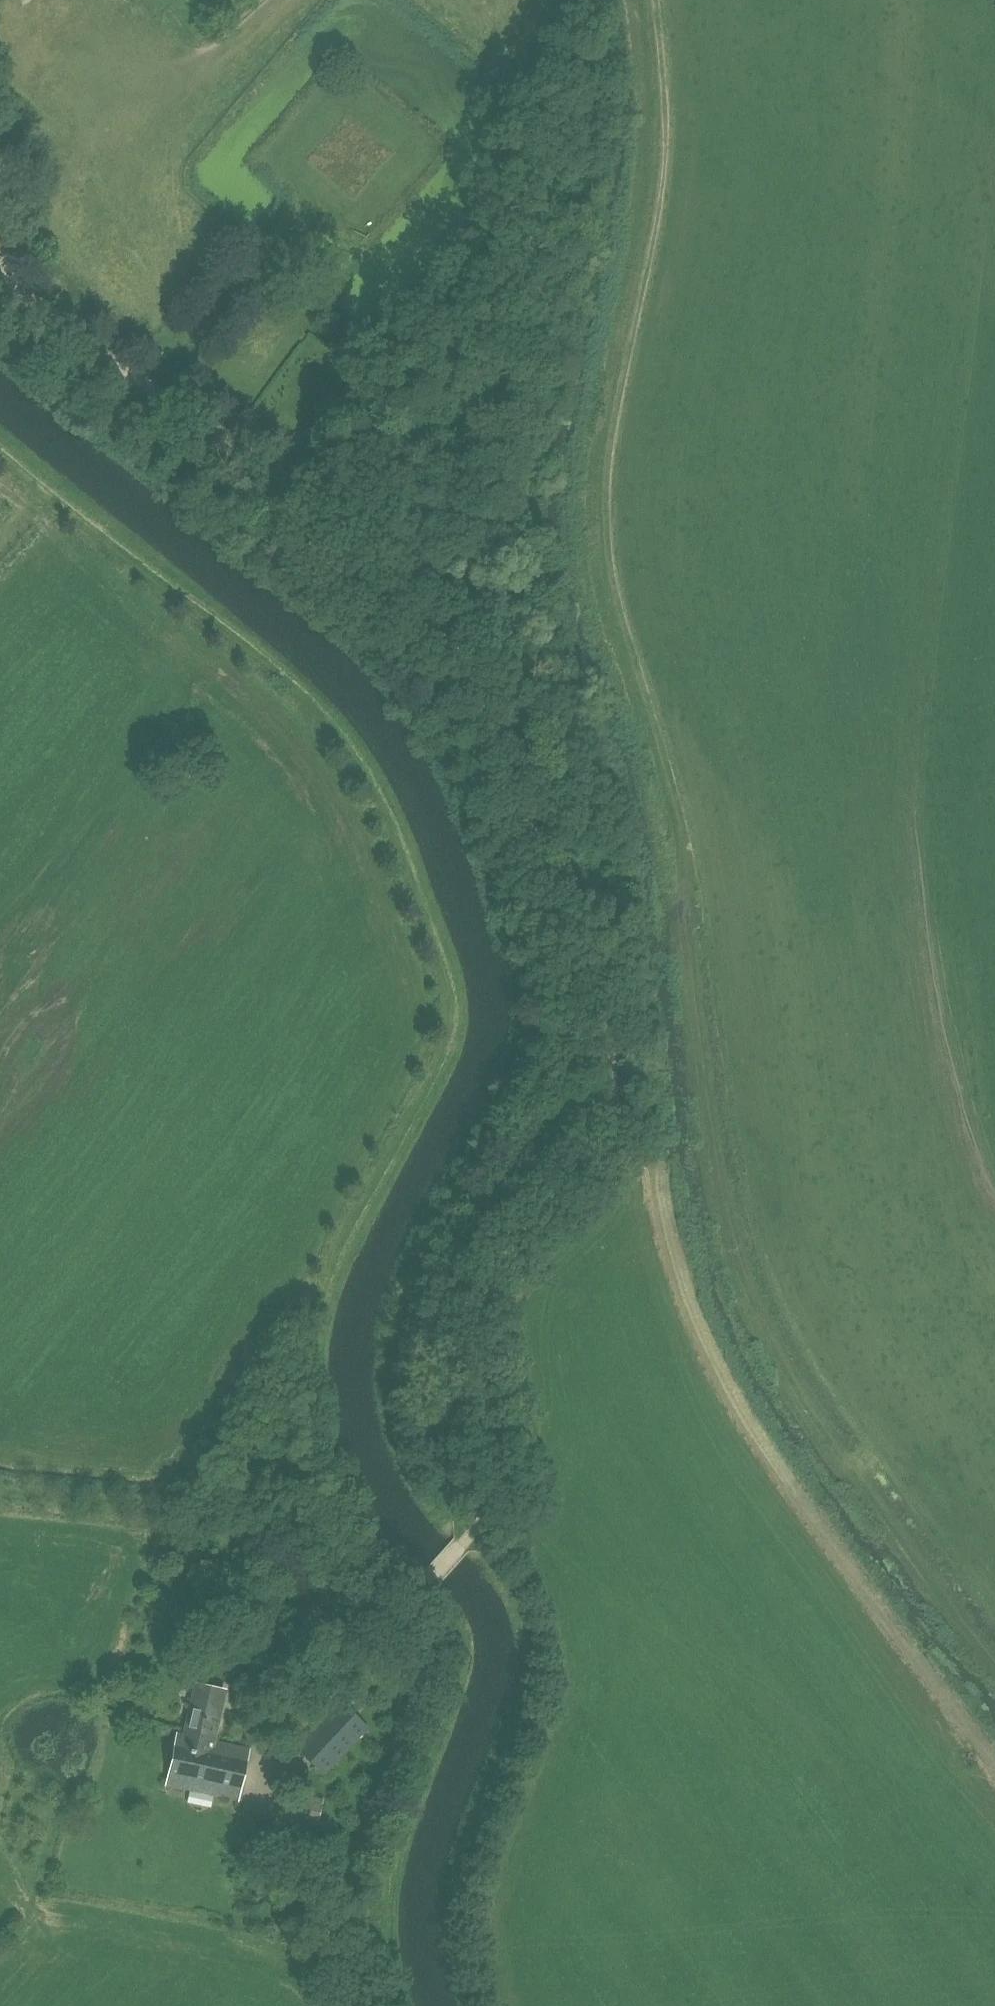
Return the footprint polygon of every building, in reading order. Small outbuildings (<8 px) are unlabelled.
[(183,1736),(177,1735),(167,1784),(237,1799),(248,1750),(214,1743),(220,1711),(216,1710),(220,1690),(199,1686),(195,1706),(189,1705),(183,1736)] [(337,1702),(294,1748),(324,1776),(370,1728),(337,1702)]
